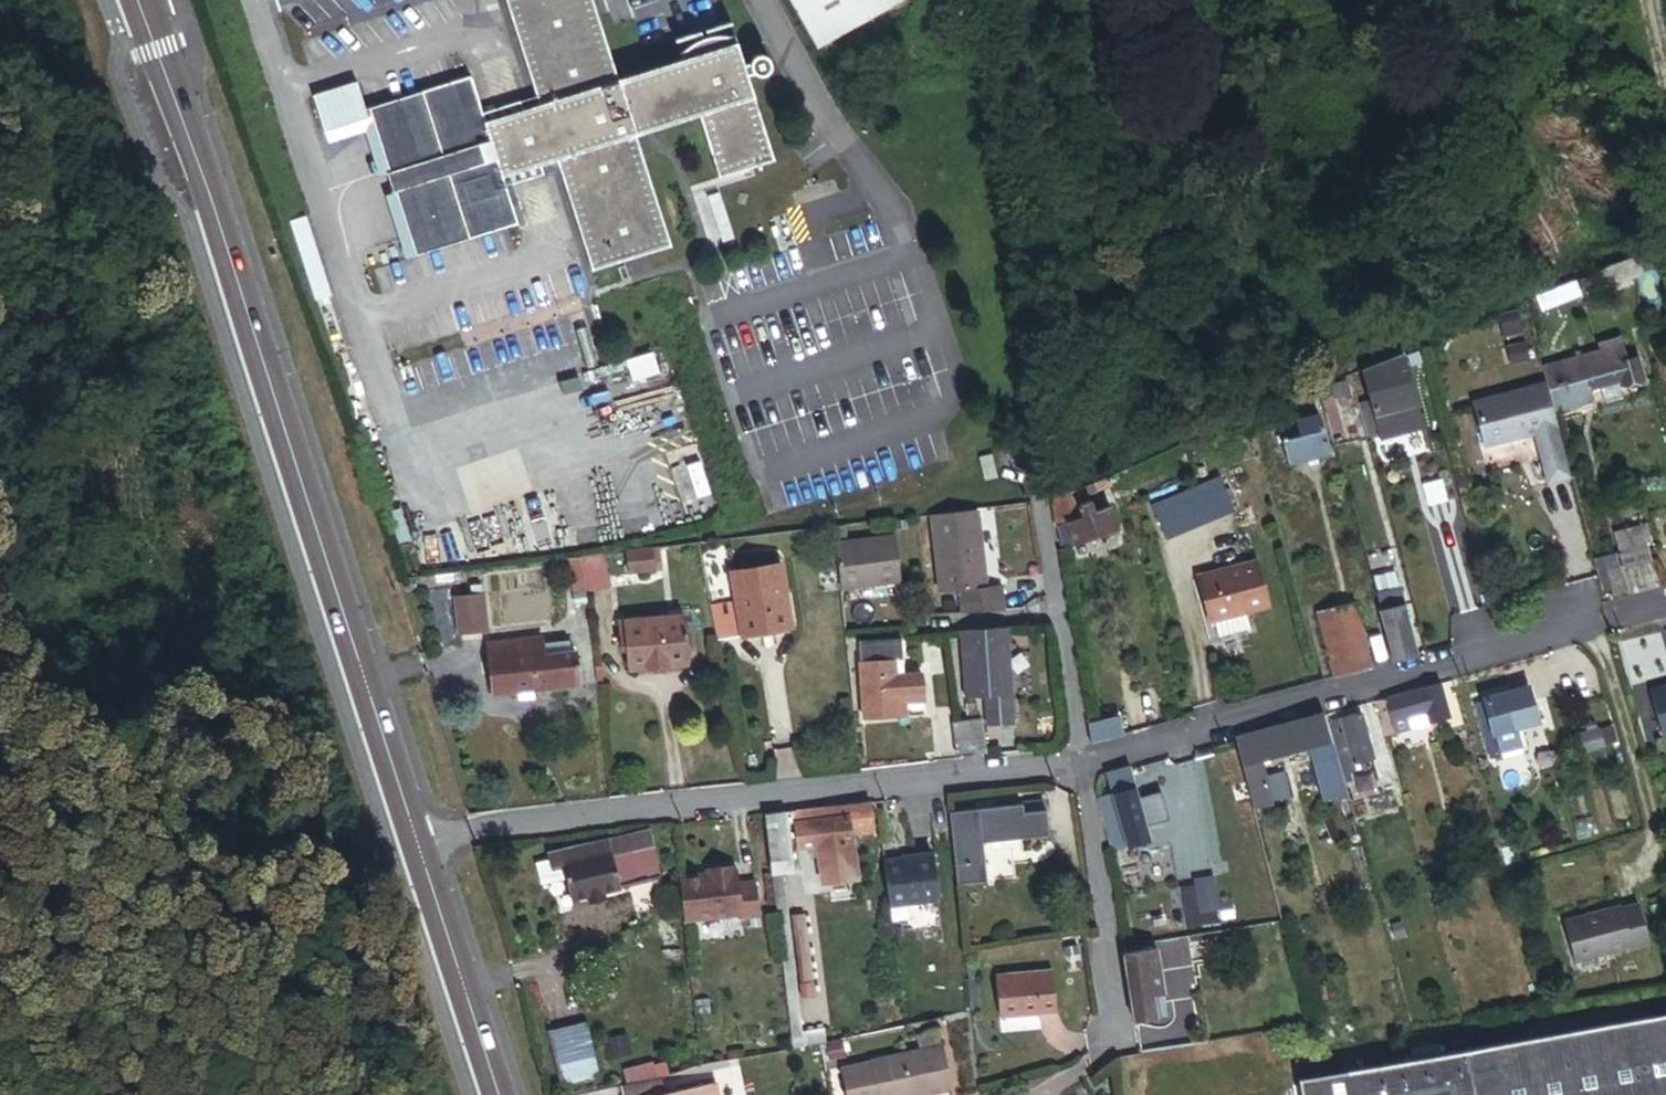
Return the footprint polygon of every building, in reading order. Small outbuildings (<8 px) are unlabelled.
[(543,169),(548,184),(577,281),(658,257),(624,143),(688,124),(672,68),(608,87),(582,0),(497,0),(494,1),(523,99),(527,114),(543,169)] [(817,56),(918,0),(785,0),(817,56)] [(672,68),(688,124),(708,190),(767,171),(743,95),(751,93),(756,95),(762,95),(769,93),(773,88),(774,84),(774,78),(772,73),(766,67),(761,66),(755,68),(749,70),(746,75),(737,77),(726,42),(717,40),(707,42),(696,44),(687,49),(677,54),(670,59),(672,68)] [(543,169),(527,114),(507,120),(503,105),(462,117),(453,85),(399,101),(443,249),(498,233),(489,201),(529,189),(524,174),(543,169)] [(523,99),(503,105),(507,120),(527,114),(523,99)] [(389,265),(443,249),(399,101),(345,117),(389,265)] [(524,174),(529,189),(548,184),(543,169),(524,174)] [(1637,247),(1600,261),(1606,278),(1643,264),(1637,247)] [(1577,271),(1538,286),(1543,300),(1582,284),(1577,271)] [(1517,300),(1498,306),(1504,326),(1523,320),(1517,300)] [(1544,372),(1552,403),(1593,393),(1590,383),(1586,385),(1578,354),(1612,345),(1616,357),(1623,355),(1617,331),(1594,337),(1597,346),(1541,360),(1544,372)] [(1525,332),(1507,337),(1512,354),(1530,349),(1525,332)] [(1369,426),(1383,423),(1384,428),(1428,417),(1408,339),(1364,358),(1372,389),(1360,392),(1369,426)] [(1642,374),(1636,352),(1623,355),(1616,357),(1612,345),(1578,354),(1586,385),(1590,383),(1616,377),(1617,380),(1642,374)] [(1547,472),(1568,466),(1552,403),(1544,372),(1474,390),(1485,436),(1535,424),(1547,472)] [(1347,395),(1325,400),(1335,439),(1357,433),(1347,395)] [(1318,402),(1277,413),(1287,451),(1327,441),(1318,402)] [(971,447),(976,470),(988,467),(983,444),(971,447)] [(1214,470),(1148,499),(1161,528),(1227,499),(1214,470)] [(1086,477),(1048,491),(1056,538),(1114,521),(1109,501),(1091,505),(1089,495),(1077,499),(1076,491),(1088,485),(1086,477)] [(966,499),(921,505),(932,583),(951,580),(953,597),(993,596),(991,575),(978,576),(966,499)] [(1651,531),(1647,513),(1615,521),(1625,559),(1652,552),(1647,532),(1651,531)] [(643,519),(624,524),(629,540),(647,535),(643,519)] [(843,519),(833,520),(834,530),(844,529),(843,519)] [(893,528),(832,536),(837,582),(898,575),(893,528)] [(652,545),(622,550),(625,571),(656,566),(652,545)] [(601,553),(576,557),(581,590),(606,587),(601,553)] [(1256,553),(1212,563),(1193,567),(1203,613),(1209,611),(1212,625),(1244,618),(1241,604),(1266,599),(1256,553)] [(1622,556),(1606,560),(1614,585),(1629,581),(1622,556)] [(576,557),(566,558),(571,591),(581,590),(576,557)] [(726,599),(705,603),(712,637),(788,623),(775,558),(720,569),(726,599)] [(1371,583),(1387,650),(1411,644),(1395,577),(1371,583)] [(1314,601),(1330,665),(1365,656),(1349,593),(1314,601)] [(446,605),(450,638),(478,634),(474,601),(446,605)] [(670,613),(614,621),(617,646),(625,645),(628,665),(676,658),(670,613)] [(1000,615),(953,617),(956,686),(975,685),(976,710),(1005,708),(1000,615)] [(853,631),(862,705),(902,700),(901,688),(916,686),(913,658),(896,660),(892,627),(853,631)] [(566,634),(480,646),(486,694),(573,683),(566,634)] [(1438,672),(1373,688),(1382,724),(1447,708),(1438,672)] [(1525,680),(1482,690),(1496,743),(1522,736),(1517,715),(1533,711),(1525,680)] [(1643,690),(1657,736),(1665,733),(1665,684),(1643,690)] [(1496,743),(1482,690),(1474,693),(1487,745),(1496,743)] [(1657,736),(1643,690),(1637,692),(1650,738),(1657,736)] [(1337,754),(1342,771),(1353,768),(1350,759),(1360,756),(1358,747),(1368,744),(1356,701),(1329,709),(1342,752),(1337,754)] [(1330,727),(1323,702),(1235,727),(1242,752),(1258,747),(1307,733),(1330,727)] [(1114,703),(1083,711),(1088,732),(1119,724),(1114,703)] [(951,712),(958,750),(981,746),(975,708),(951,712)] [(1609,730),(1605,712),(1594,714),(1599,732),(1609,730)] [(1594,714),(1574,720),(1578,738),(1599,732),(1594,714)] [(1342,771),(1337,754),(1330,727),(1307,733),(1322,787),(1345,780),(1342,771)] [(1258,747),(1242,752),(1254,797),(1275,790),(1268,764),(1262,761),(1258,747)] [(1146,827),(1127,756),(1102,763),(1107,782),(1098,784),(1112,836),(1146,827)] [(762,806),(767,869),(771,868),(776,909),(786,908),(781,868),(786,867),(783,816),(792,815),(795,838),(803,836),(804,843),(813,841),(819,876),(855,870),(848,823),(877,816),(874,790),(762,806)] [(1027,792),(955,798),(962,872),(991,870),(988,833),(1047,828),(1045,798),(1027,799),(1027,792)] [(661,869),(649,828),(572,851),(570,844),(557,848),(557,849),(542,853),(546,868),(561,863),(563,870),(568,869),(572,871),(580,900),(595,895),(598,904),(615,899),(612,889),(627,885),(630,878),(661,869)] [(899,849),(881,851),(885,898),(936,892),(931,842),(910,844),(911,848),(899,849)] [(707,867),(680,869),(684,913),(740,909),(740,914),(757,912),(754,881),(738,882),(736,864),(733,865),(733,859),(715,860),(715,866),(707,867)] [(1206,863),(1188,866),(1194,898),(1212,894),(1206,863)] [(1171,884),(1157,887),(1160,903),(1174,900),(1171,884)] [(1447,897),(1436,900),(1440,918),(1451,915),(1447,897)] [(1612,902),(1555,918),(1567,961),(1640,941),(1629,900),(1613,905),(1612,902)] [(803,905),(790,907),(798,974),(811,972),(803,905)] [(1164,980),(1158,937),(1143,940),(1150,983),(1164,980)] [(1119,943),(1129,1009),(1153,1006),(1150,983),(1143,940),(1119,943)] [(1044,958),(988,962),(992,1006),(1048,1001),(1044,958)] [(1300,1074),(1304,1094),(1665,1094),(1665,1011),(1300,1074)] [(591,1020),(551,1030),(565,1083),(604,1072),(591,1020)] [(933,1032),(863,1046),(864,1049),(848,1052),(836,1054),(845,1094),(854,1094),(942,1077),(933,1032)] [(846,1042),(848,1052),(864,1049),(863,1046),(862,1039),(846,1042)] [(677,1070),(623,1083),(626,1094),(719,1094),(716,1084),(683,1092),(677,1070)]
